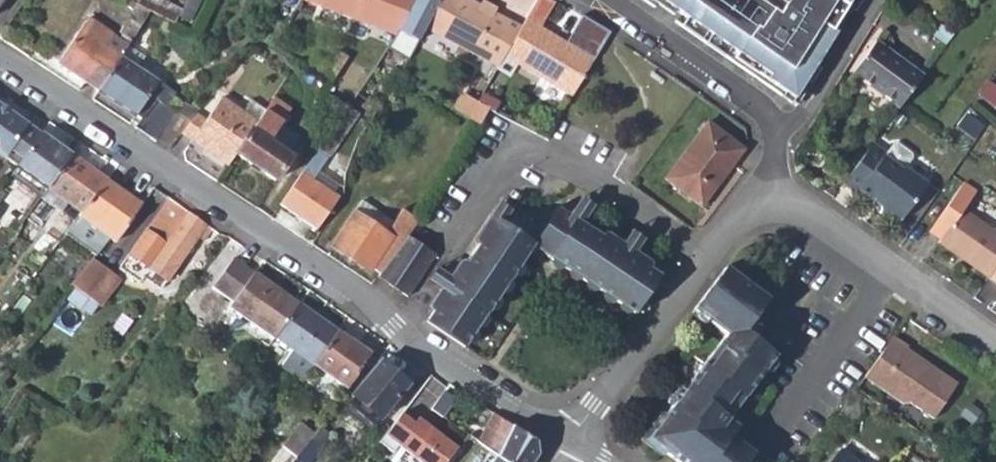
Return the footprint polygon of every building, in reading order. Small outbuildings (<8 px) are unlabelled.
[(100,90),(121,55),(128,44),(149,10),(136,2),(132,0),(130,0),(127,5),(133,9),(123,26),(126,28),(119,39),(121,41),(115,51),(104,43),(111,33),(88,17),(58,62),(100,90)] [(181,19),(194,23),(201,0),(187,0),(181,19)] [(303,0),(354,22),(365,10),(365,9),(368,0),(303,0)] [(470,0),(440,0),(427,26),(498,64),(504,55),(520,27),(496,14),(498,9),(483,1),(480,5),(470,0)] [(800,79),(851,0),(782,0),(780,4),(774,0),(666,0),(800,79)] [(538,23),(526,17),(520,27),(504,55),(571,93),(592,58),(536,27),(538,23)] [(854,70),(901,105),(926,71),(879,37),(854,70)] [(121,55),(137,66),(144,55),(128,44),(121,55)] [(339,51),(324,74),(333,81),(348,57),(339,51)] [(137,66),(121,55),(100,90),(140,117),(138,121),(157,135),(161,131),(173,113),(163,106),(174,90),(137,66)] [(980,92),(995,104),(995,82),(990,78),(980,92)] [(206,118),(197,112),(189,123),(181,133),(227,164),(234,153),(257,120),(241,110),(221,96),(206,118)] [(284,102),(273,96),(265,108),(257,120),(234,153),(274,180),(290,156),(286,154),(267,141),(279,122),(280,121),(274,116),(284,102)] [(241,110),(257,120),(265,108),(250,98),(241,110)] [(489,109),(477,101),(467,119),(469,119),(477,124),(489,109)] [(0,106),(0,157),(15,167),(40,134),(0,106)] [(161,131),(175,141),(181,133),(189,123),(173,113),(161,131)] [(267,141),(286,154),(298,135),(279,122),(267,141)] [(743,150),(704,123),(664,180),(702,207),(743,150)] [(15,167),(46,189),(70,155),(40,134),(15,167)] [(889,149),(875,139),(845,179),(859,189),(862,185),(870,191),(882,200),(884,208),(893,215),(903,213),(929,178),(907,162),(902,164),(888,152),(889,149)] [(902,164),(907,162),(914,153),(914,149),(900,139),(896,140),(889,149),(888,152),(902,164)] [(324,160),(314,153),(278,203),(315,229),(338,196),(311,179),(324,160)] [(46,189),(81,214),(107,180),(70,155),(46,189)] [(142,205),(107,180),(81,214),(78,218),(64,236),(93,256),(107,238),(115,243),(142,205)] [(867,196),(879,205),(882,200),(870,191),(867,196)] [(203,241),(212,229),(168,198),(129,255),(167,280),(197,237),(203,241)] [(371,269),(380,274),(381,272),(408,236),(414,228),(419,218),(401,207),(391,221),(359,200),(330,245),(369,272),(371,269)] [(987,277),(995,264),(995,232),(961,206),(937,240),(987,277)] [(582,211),(577,207),(572,213),(577,218),(582,211)] [(493,220),(424,320),(463,346),(532,247),(632,313),(657,277),(555,209),(542,230),(526,220),(524,223),(512,215),(504,228),(493,220)] [(389,286),(407,298),(435,256),(408,236),(381,272),(393,280),(389,286)] [(633,245),(627,241),(623,248),(629,252),(633,245)] [(113,276),(90,260),(71,284),(95,300),(113,276)] [(226,309),(263,335),(288,298),(253,273),(251,274),(231,261),(212,287),(231,301),(226,309)] [(987,277),(995,284),(995,264),(987,277)] [(756,456),(735,439),(733,437),(721,428),(727,419),(757,377),(773,357),(751,339),(757,329),(748,322),(764,300),(722,267),(691,309),(723,333),(665,415),(661,412),(653,422),(658,426),(648,441),(677,461),(752,461),(756,456)] [(377,278),(389,286),(393,280),(381,272),(380,274),(377,278)] [(447,278),(440,273),(436,280),(443,284),(447,278)] [(263,335),(272,341),(275,337),(297,305),(288,298),(263,335)] [(275,337),(312,364),(336,331),(297,305),(275,337)] [(369,355),(336,331),(312,364),(345,388),(369,355)] [(891,343),(863,385),(886,399),(901,410),(908,408),(932,423),(957,389),(905,355),(906,353),(891,343)] [(312,364),(291,349),(279,365),(294,376),(300,380),(312,364)] [(407,387),(377,362),(350,395),(377,419),(407,387)] [(477,444),(502,461),(532,461),(536,455),(532,440),(493,415),(477,444)] [(397,416),(376,442),(390,453),(396,446),(416,461),(444,461),(446,460),(453,451),(416,422),(412,427),(409,426),(397,416)] [(721,428),(733,437),(739,428),(727,419),(721,428)] [(314,435),(301,424),(270,461),(292,461),(314,435)] [(320,428),(314,435),(292,461),(306,461),(329,435),(320,428)] [(477,444),(466,436),(453,451),(446,460),(444,461),(464,461),(477,444)]
